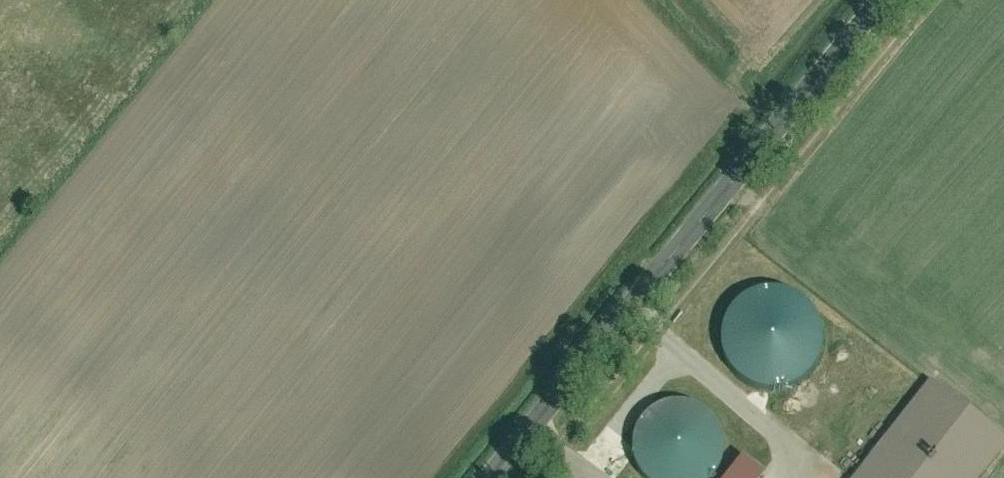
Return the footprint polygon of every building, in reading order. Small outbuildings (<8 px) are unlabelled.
[(732,387),(813,381),(805,289),(716,296),(720,341),(728,340),(732,387)] [(926,384),(857,477),(979,477),(1003,443),(1003,441),(926,384)] [(725,427),(648,396),(619,470),(639,477),(705,477),(725,427)] [(733,458),(719,477),(756,477),(757,476),(733,458)]
